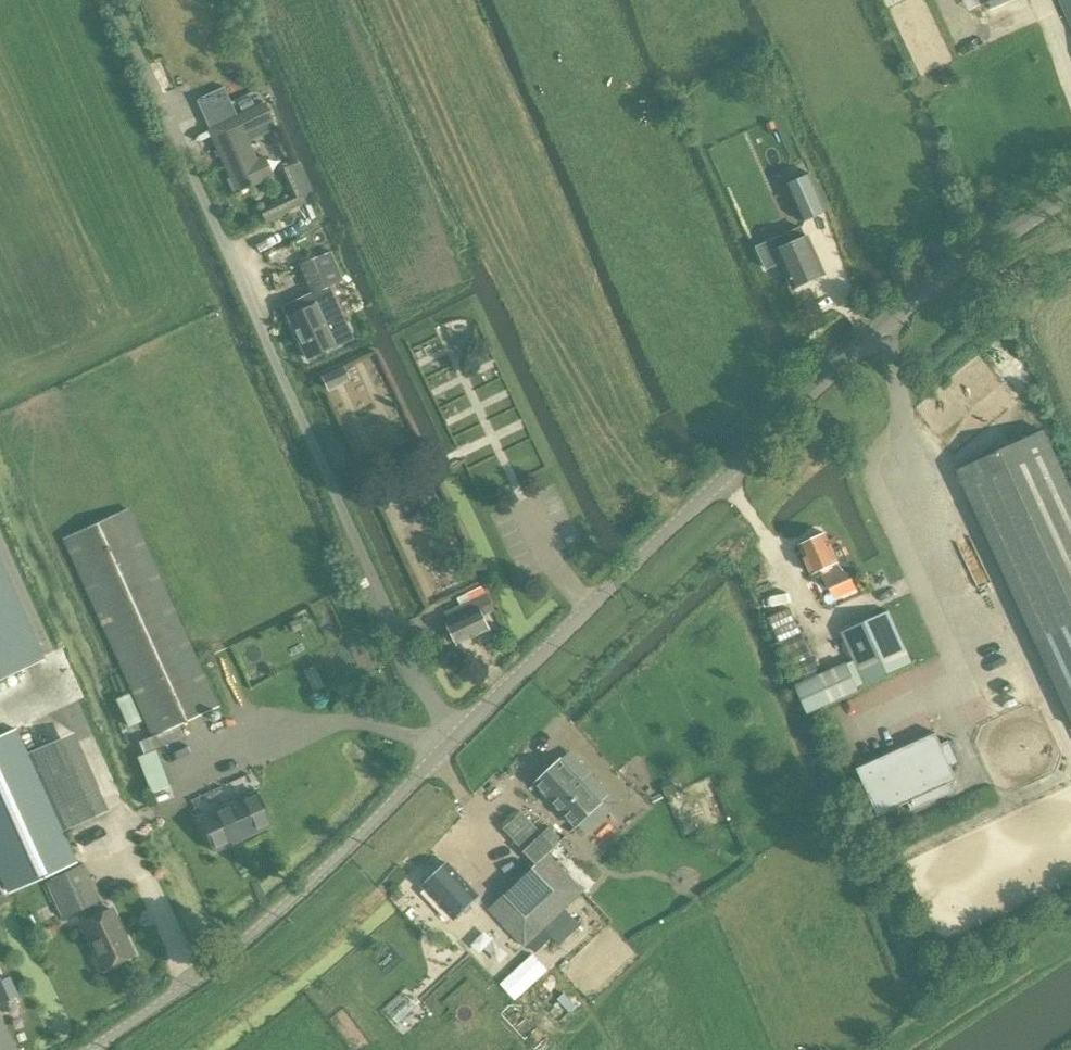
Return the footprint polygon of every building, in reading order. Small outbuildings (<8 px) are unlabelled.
[(1067,10),(1070,20),(1070,0),(1062,0),(1067,10)] [(196,100),(202,114),(229,102),(223,88),(196,100)] [(236,117),(229,102),(202,114),(209,130),(236,117)] [(269,120),(262,106),(236,117),(209,130),(237,192),(264,179),(272,176),(263,155),(255,159),(243,132),(269,120)] [(264,221),(306,202),(289,165),(280,169),(293,197),(260,212),(264,221)] [(804,222),(827,212),(811,174),(787,184),(804,222)] [(773,240),(760,246),(769,265),(780,261),(792,289),(823,275),(807,237),(803,239),(799,229),(773,240)] [(307,357),(350,337),(326,288),(341,282),(329,252),(300,264),(312,293),(294,301),(299,310),(287,315),(307,357)] [(348,381),(343,369),(342,367),(320,376),(326,390),(348,381)] [(1044,431),(957,471),(1070,720),(1070,490),(1044,431)] [(64,538),(152,734),(215,706),(127,510),(64,538)] [(829,541),(825,534),(800,545),(813,575),(820,572),(828,590),(855,578),(841,546),(839,547),(835,539),(829,541)] [(38,659),(0,573),(0,676),(38,659)] [(445,612),(446,614),(450,623),(448,624),(457,644),(489,629),(484,617),(496,611),(487,593),(486,594),(483,588),(475,592),(477,597),(445,612)] [(888,613),(848,630),(844,642),(863,685),(911,665),(888,613)] [(846,663),(795,686),(808,714),(859,692),(846,663)] [(0,735),(0,876),(8,894),(76,861),(16,728),(0,735)] [(66,830),(108,811),(72,731),(30,750),(66,830)] [(958,768),(959,767),(949,744),(948,744),(948,745),(940,748),(934,735),(855,770),(875,818),(906,805),(909,812),(908,812),(908,813),(952,794),(952,793),(951,794),(948,787),(955,783),(950,770),(958,767),(958,768)] [(137,755),(137,756),(151,791),(169,784),(155,748),(137,755)] [(570,769),(561,759),(536,783),(576,826),(577,825),(585,833),(608,812),(600,804),(602,803),(589,789),(598,782),(579,761),(570,769)] [(257,792),(199,818),(214,851),(272,825),(257,792)] [(525,946),(583,891),(547,854),(558,843),(546,830),(541,835),(520,814),(503,830),(536,863),(488,909),(525,946)] [(101,900),(84,865),(84,864),(44,882),(61,918),(83,908),(89,920),(78,925),(100,970),(135,953),(113,909),(103,914),(97,902),(101,900)] [(451,869),(428,892),(459,925),(483,903),(451,869)] [(7,978),(0,981),(0,1004),(15,997),(7,978)]
